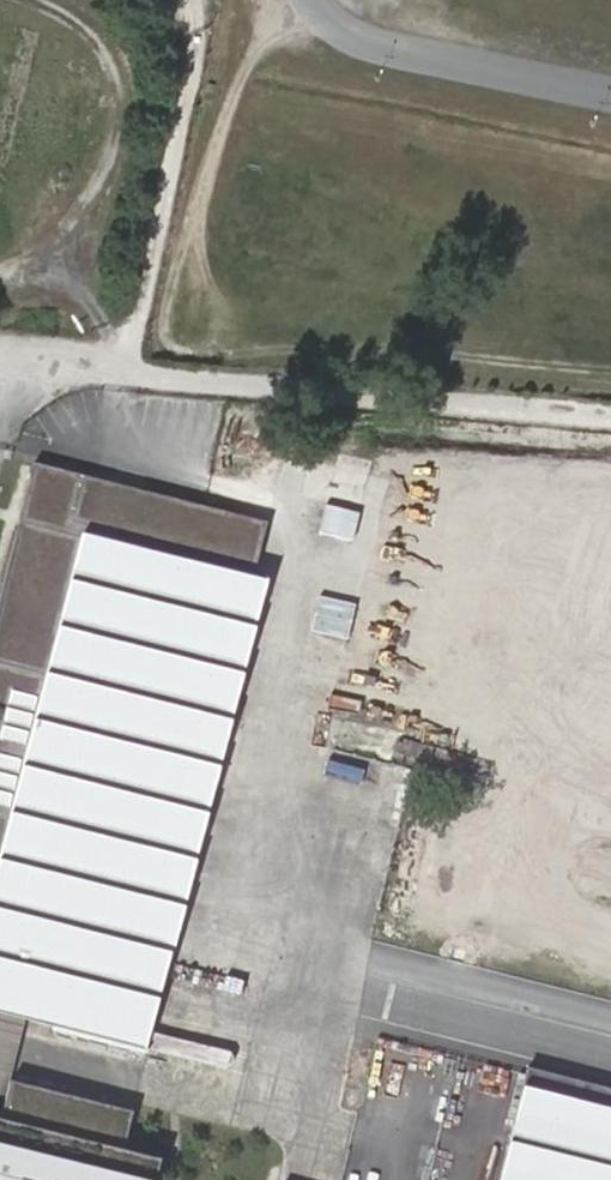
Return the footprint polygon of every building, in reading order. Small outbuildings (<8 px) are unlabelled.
[(324,503),(316,533),(350,542),(358,512),(324,503)] [(25,519),(0,616),(0,1015),(151,1054),(273,584),(25,519)] [(348,638),(354,602),(317,596),(311,631),(348,638)] [(330,758),(324,794),(384,803),(389,767),(330,758)] [(532,1070),(503,1179),(610,1179),(610,1091),(532,1070)] [(162,1164),(125,1154),(135,1115),(13,1083),(3,1123),(0,1122),(0,1179),(158,1179),(162,1164)]
